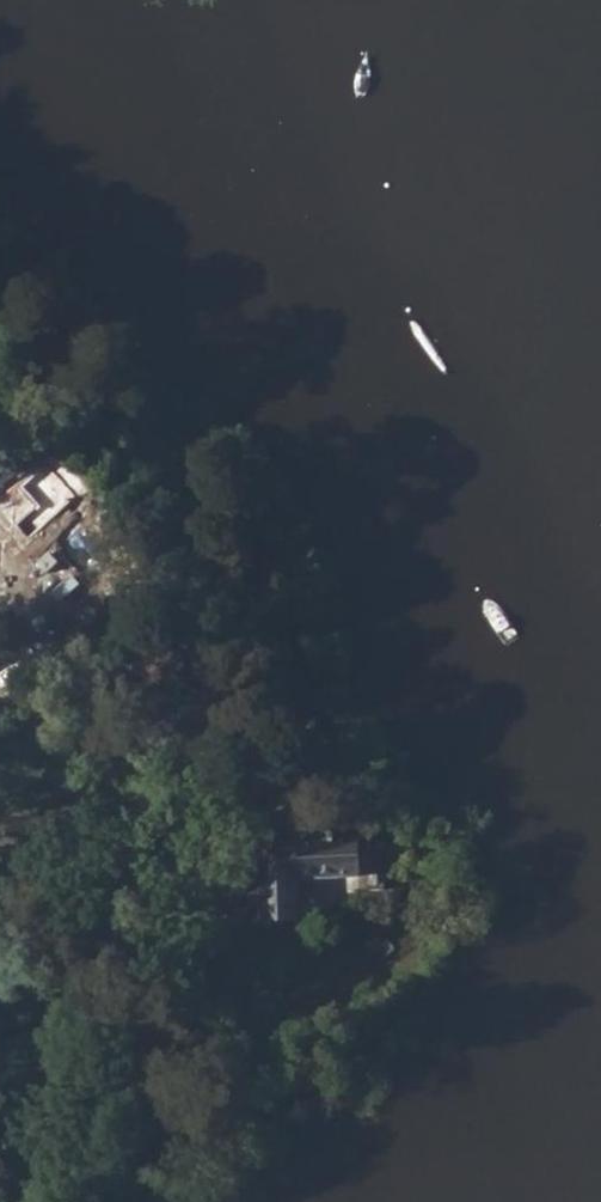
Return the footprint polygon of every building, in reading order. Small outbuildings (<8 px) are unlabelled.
[(78,495),(43,457),(0,494),(0,514),(25,541),(78,495)] [(363,883),(365,845),(266,842),(262,920),(299,920),(302,882),(363,883)]
